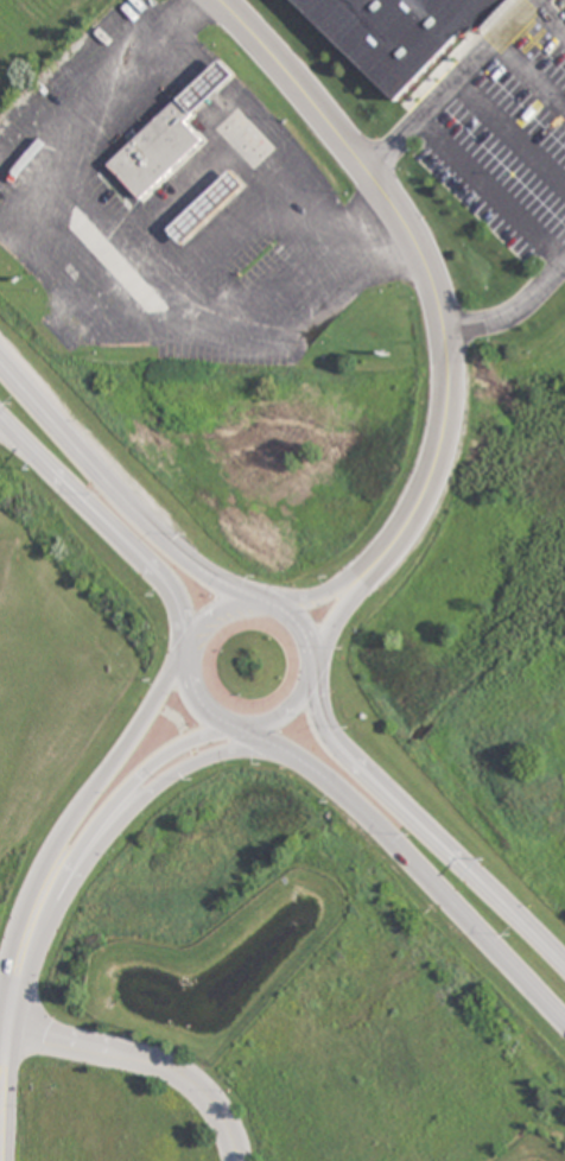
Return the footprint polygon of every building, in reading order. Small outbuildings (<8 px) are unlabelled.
[(499,0),(280,0),(393,109),(499,0)] [(203,142),(134,207),(97,167),(166,103),(203,142)] [(227,171),(160,233),(177,249),(242,188),(227,171)]
